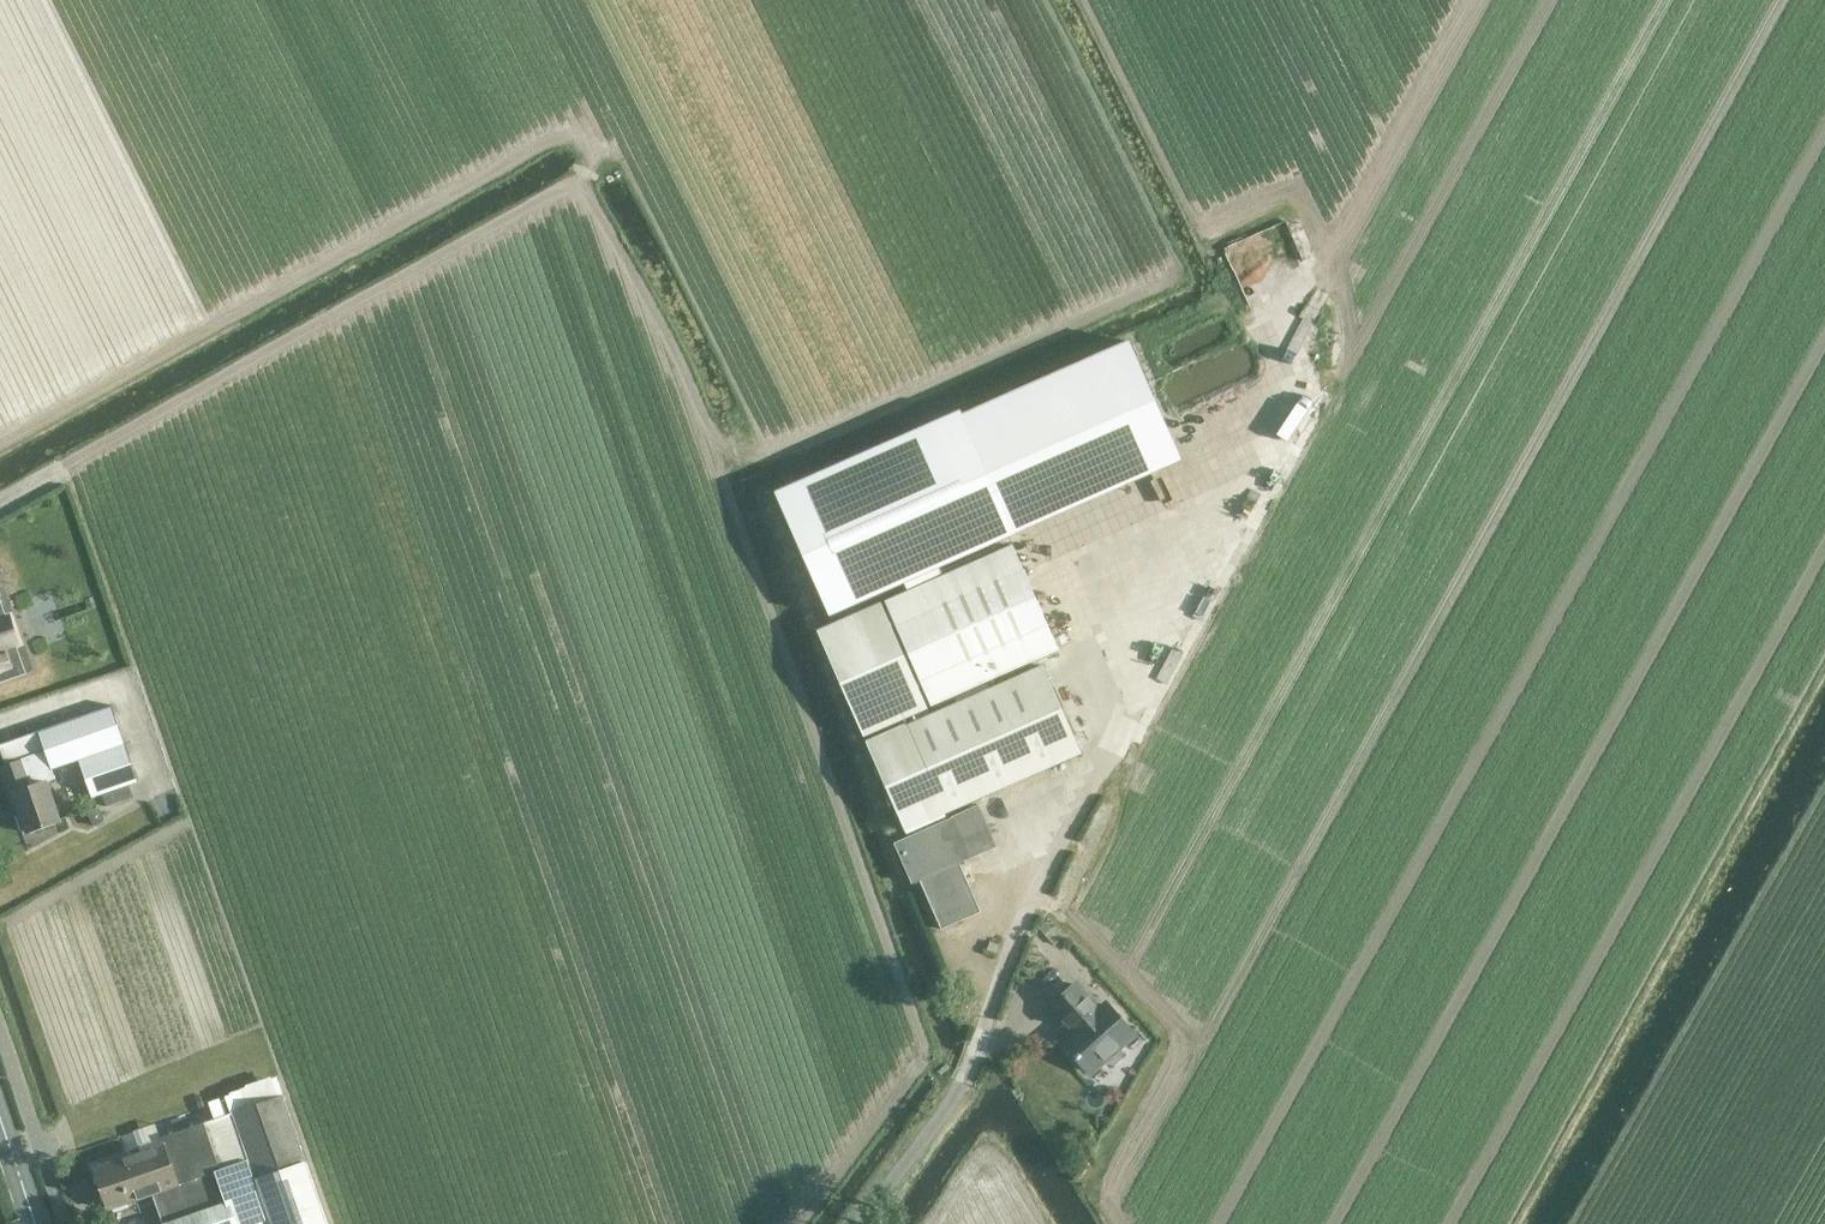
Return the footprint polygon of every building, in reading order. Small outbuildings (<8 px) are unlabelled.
[(1186,458),(1133,338),(962,413),(1015,533),(1186,458)] [(962,413),(777,496),(829,615),(904,582),(908,591),(942,575),(938,566),(1015,533),(962,413)] [(908,591),(887,600),(934,704),(954,696),(957,702),(990,688),(987,681),(1058,650),(1011,545),(942,575),(908,591)] [(881,602),(820,629),(866,735),(911,715),(913,722),(866,742),(905,830),(1081,753),(1042,665),(990,688),(957,702),(930,714),(881,602)] [(3,668),(11,665),(4,645),(19,640),(10,617),(0,620),(0,680),(6,678),(3,668)] [(0,744),(0,751),(5,765),(0,766),(0,768),(13,810),(19,808),(27,833),(61,821),(48,781),(55,778),(53,769),(79,760),(92,797),(138,781),(112,705),(0,744)] [(964,811),(894,842),(912,883),(920,880),(941,929),(981,911),(959,862),(996,845),(978,804),(964,810),(964,811)] [(1133,1032),(1111,1007),(1107,1004),(1100,1010),(1076,984),(1051,1006),(1075,1033),(1064,1042),(1090,1071),(1104,1058),(1112,1066),(1126,1054),(1118,1045),(1133,1032)] [(283,1094),(232,1111),(160,1137),(162,1143),(93,1167),(108,1209),(153,1193),(163,1223),(162,1223),(328,1223),(283,1094)]
